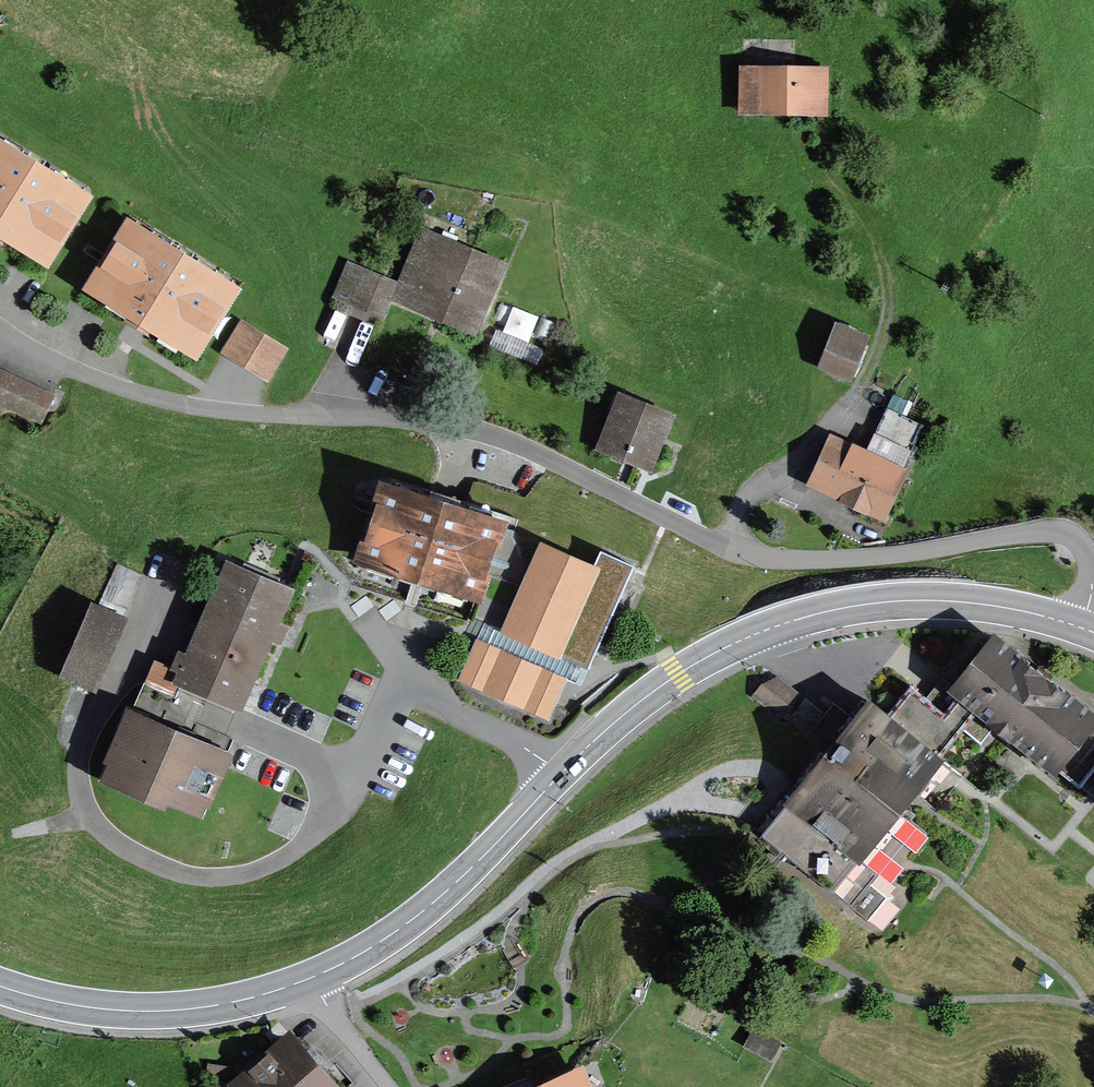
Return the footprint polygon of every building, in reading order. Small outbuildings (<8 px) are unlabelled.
[(744,74),(743,111),(820,111),(820,74),(744,74)] [(7,231),(8,230),(48,254),(82,198),(20,157),(19,159),(0,148),(0,227),(7,231)] [(95,283),(134,308),(133,310),(155,324),(156,322),(196,346),(231,291),(192,267),(193,265),(168,250),(167,252),(129,228),(95,283)] [(474,333),(501,270),(420,236),(399,288),(415,295),(414,299),(429,305),(431,301),(446,307),(441,319),(474,333)] [(381,316),(395,282),(349,263),(335,296),(337,295),(353,302),(353,304),(381,316)] [(267,377),(284,349),(242,324),(225,352),(267,377)] [(849,377),(865,337),(837,326),(821,366),(849,377)] [(542,349),(495,329),(489,345),(535,365),(542,349)] [(51,396),(2,372),(0,377),(0,408),(3,403),(39,421),(51,396)] [(647,466),(668,416),(647,408),(645,414),(619,404),(602,447),(647,466)] [(833,437),(813,479),(881,512),(922,425),(887,409),(866,453),(833,437)] [(485,570),(512,579),(521,553),(512,536),(514,531),(465,515),(466,513),(384,489),(363,557),(401,569),(400,571),(477,594),(485,570)] [(581,637),(571,661),(589,669),(634,566),(600,551),(594,566),(542,543),(505,628),(504,627),(502,631),(559,657),(569,631),(581,637)] [(180,681),(231,703),(232,704),(238,706),(288,591),(230,566),(184,672),(180,681)] [(126,620),(99,609),(74,671),(101,682),(126,620)] [(477,639),(459,680),(548,719),(566,678),(477,639)] [(1093,768),(1093,718),(996,640),(956,689),(945,682),(928,699),(910,685),(886,715),(869,701),(849,726),(829,710),(825,714),(805,739),(826,755),(761,835),(870,924),(892,897),(872,881),(877,875),(859,860),(963,730),(981,744),(998,722),(1079,786),(1093,768)] [(799,697),(775,678),(763,684),(755,694),(783,717),(799,697)] [(202,795),(208,797),(234,740),(197,723),(206,701),(229,711),(232,704),(231,703),(180,681),(174,696),(144,683),(112,756),(118,759),(110,776),(163,800),(165,794),(197,808),(202,795)] [(805,698),(786,723),(805,739),(825,714),(805,698)] [(240,1086),(327,1086),(286,1040),(237,1084),(240,1086)] [(575,1066),(541,1081),(543,1086),(583,1086),(575,1066)]
